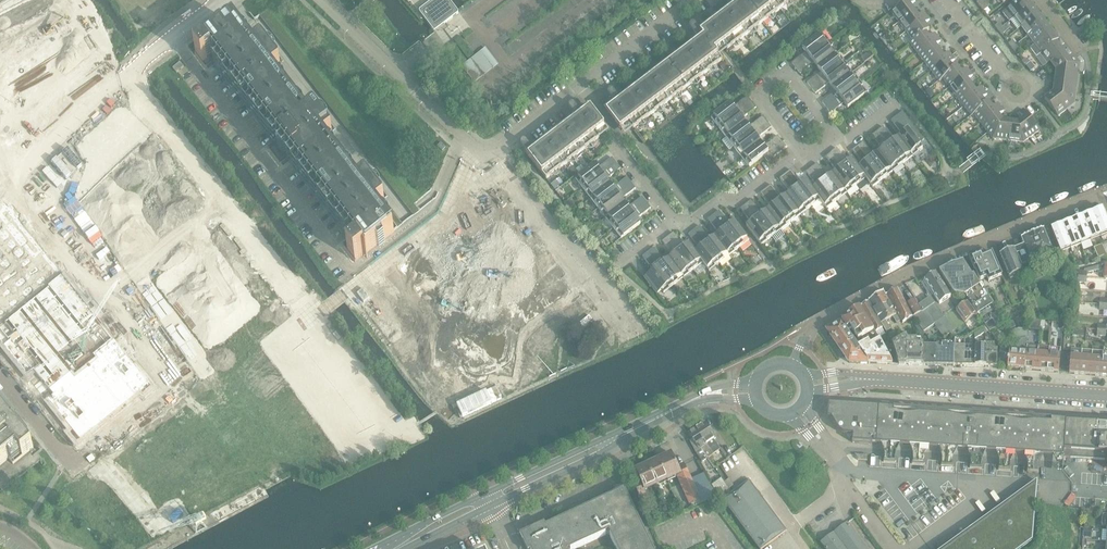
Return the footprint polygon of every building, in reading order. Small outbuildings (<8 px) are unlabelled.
[(449,0),(433,0),(420,10),(420,11),(419,12),(420,13),(434,32),(457,14),(458,13),(458,12),(458,11),(449,0)] [(608,94),(609,96),(612,100),(614,102),(613,102),(634,128),(722,60),(719,56),(721,55),(723,53),(725,52),(726,51),(727,50),(728,50),(733,46),(792,0),(738,0),(707,24),(705,25),(702,27),(701,28),(698,30),(698,31),(699,33),(701,35),(696,38),(618,98),(617,96),(614,92),(612,92),(611,91),(610,92),(609,93),(608,94)] [(891,13),(899,22),(914,11),(910,5),(915,1),(914,0),(908,0),(891,13)] [(1031,4),(1028,0),(1018,0),(1002,12),(1009,21),(1015,17),(1031,4)] [(987,2),(980,7),(983,11),(990,6),(987,2)] [(1022,25),(1038,13),(1031,4),(1015,17),(1022,25)] [(268,7),(258,15),(259,16),(404,205),(415,197),(268,7)] [(23,144),(36,129),(39,132),(46,125),(72,100),(104,72),(42,8),(11,33),(0,37),(0,126),(23,144)] [(914,11),(899,22),(906,32),(926,16),(923,12),(918,16),(914,11)] [(1029,35),(1045,22),(1038,13),(1022,25),(1029,35)] [(926,16),(906,32),(913,41),(925,32),(929,29),(925,24),(930,20),(926,16)] [(332,212),(349,235),(353,240),(344,248),(355,262),(356,262),(356,261),(364,255),(366,258),(367,257),(364,253),(366,252),(367,253),(394,232),(393,230),(392,231),(374,208),(384,201),(374,208),(365,197),(375,189),(365,196),(361,191),(371,184),(366,177),(356,184),(322,141),(332,133),(322,140),(311,126),(321,119),(314,110),(304,117),(271,73),(280,66),(275,59),(265,67),(261,61),(271,54),(261,61),(252,50),(262,42),(252,49),(239,32),(249,25),(244,18),(243,19),(243,18),(234,24),(195,54),(206,69),(216,61),(237,89),(240,87),(282,141),(269,151),(280,166),(293,156),(335,210),(332,212)] [(1035,43),(1051,30),(1045,22),(1029,35),(1035,43)] [(1002,27),(997,30),(1001,35),(1006,32),(1002,27)] [(1035,43),(1029,47),(1036,56),(1040,53),(1042,52),(1058,40),(1051,30),(1035,43)] [(913,41),(910,44),(917,53),(938,37),(934,33),(929,37),(925,32),(913,41)] [(796,68),(829,43),(821,33),(802,48),(805,52),(791,63),(796,68)] [(938,37),(917,53),(924,62),(940,51),(936,45),(941,41),(938,37)] [(1057,69),(1078,64),(1077,62),(1076,61),(1078,60),(1061,37),(1058,40),(1042,52),(1040,53),(1041,54),(1048,62),(1050,60),(1057,69)] [(836,53),(831,45),(834,43),(832,40),(829,43),(796,68),(800,74),(814,64),(817,68),(836,53)] [(1016,45),(1011,48),(1015,53),(1020,50),(1016,45)] [(485,49),(461,68),(474,85),(498,66),(485,49)] [(940,51),(924,62),(931,71),(952,56),(949,52),(944,56),(940,51)] [(811,88),(844,63),(836,53),(817,68),(820,72),(807,83),(811,88)] [(952,56),(931,71),(932,72),(939,81),(942,78),(954,69),(950,64),(955,60),(952,56)] [(718,65),(722,71),(726,68),(722,62),(718,65)] [(1030,71),(1035,68),(1030,62),(1026,66),(1030,71)] [(184,67),(180,63),(173,68),(177,73),(184,67)] [(832,88),(852,73),(844,63),(811,88),(815,94),(829,83),(832,88)] [(1078,64),(1057,69),(1054,92),(1045,99),(1059,116),(1068,109),(1067,107),(1073,102),(1074,94),(1076,94),(1079,72),(1077,72),(1078,64)] [(879,70),(882,74),(888,70),(885,66),(879,70)] [(954,69),(942,78),(949,87),(970,72),(967,68),(962,72),(957,66),(954,69)] [(970,72),(949,87),(957,97),(972,85),(968,80),(973,76),(970,72)] [(826,108),(859,82),(852,73),(832,88),(835,92),(822,102),(826,108)] [(859,82),(826,108),(831,114),(844,103),(848,108),(867,93),(859,82)] [(972,85),(957,97),(964,106),(984,91),(981,87),(976,91),(972,85)] [(984,91),(964,106),(971,115),(971,116),(974,114),(986,104),(982,98),(987,95),(984,91)] [(719,128),(752,103),(747,97),(733,107),(730,103),(711,117),(719,128)] [(986,104),(974,114),(981,123),(1001,107),(998,104),(993,108),(988,102),(986,104)] [(726,138),(745,123),(742,119),(756,109),(752,103),(719,128),(726,138)] [(600,138),(579,111),(579,112),(574,106),(574,105),(573,105),(572,105),(571,105),(570,106),(569,107),(569,108),(569,109),(574,115),(530,149),(525,142),(524,142),(523,142),(522,142),(522,143),(521,143),(521,144),(521,145),(521,146),(526,153),(546,179),(600,138)] [(1001,107),(981,123),(988,133),(1003,121),(999,115),(1004,111),(1001,107)] [(1021,121),(1019,122),(1030,138),(1040,130),(1024,110),(1021,112),(1019,113),(1021,115),(1024,119),(1021,121)] [(897,137),(912,157),(923,149),(919,144),(924,140),(903,112),(891,121),(902,134),(897,137)] [(734,147),(766,122),(762,117),(749,127),(745,123),(726,138),(721,141),(729,151),(734,147)] [(1003,121),(988,133),(993,139),(1008,141),(1010,122),(1003,121)] [(741,157),(761,143),(758,139),(771,128),(766,122),(734,147),(741,157)] [(1010,122),(1008,141),(1021,142),(1024,143),(1030,138),(1019,122),(1018,123),(1010,122)] [(912,157),(897,137),(893,140),(883,127),(877,132),(903,164),(912,157)] [(893,172),(903,164),(877,132),(871,136),(882,150),(878,153),(893,172)] [(741,157),(749,168),(764,157),(768,162),(786,148),(777,136),(764,147),(761,143),(741,157)] [(893,172),(878,153),(874,156),(863,142),(858,147),(883,180),(893,172)] [(873,187),(883,180),(858,147),(852,151),(862,165),(858,168),(866,178),(866,179),(873,187)] [(858,168),(852,159),(847,162),(837,148),(831,153),(856,186),(866,179),(866,178),(858,168)] [(847,194),(856,186),(831,153),(825,157),(836,171),(832,174),(847,194)] [(583,189),(616,163),(612,157),(598,168),(595,164),(575,179),(583,189)] [(591,199),(610,184),(607,179),(621,169),(616,163),(583,189),(591,199)] [(847,194),(832,174),(827,177),(817,164),(811,168),(837,201),(847,194)] [(827,209),(837,201),(811,168),(806,172),(816,186),(813,189),(812,189),(820,200),(827,209)] [(812,189),(813,189),(806,180),(801,184),(791,170),(785,175),(811,208),(820,200),(812,189)] [(801,215),(811,208),(785,175),(780,179),(790,192),(786,196),(801,215)] [(598,208),(631,183),(627,177),(613,188),(610,184),(591,199),(598,208)] [(556,181),(551,185),(555,190),(560,186),(556,181)] [(606,218),(625,203),(622,199),(636,189),(631,183),(598,208),(606,218)] [(801,215),(786,196),(782,199),(771,185),(766,190),(791,223),(801,215)] [(781,230),(791,223),(766,190),(760,194),(770,208),(766,211),(781,230)] [(488,197),(462,217),(505,272),(519,261),(521,264),(533,255),(488,197)] [(613,228),(646,203),(642,197),(628,208),(625,203),(606,218),(613,228)] [(781,230),(766,211),(762,214),(752,200),(746,205),(772,237),(781,230)] [(8,355),(60,419),(78,441),(148,385),(0,202),(0,344),(8,355)] [(646,203),(613,228),(621,238),(641,224),(637,219),(651,208),(646,203)] [(761,245),(772,237),(746,205),(740,209),(751,223),(746,226),(761,245)] [(1106,235),(1106,221),(1102,210),(1092,214),(1101,237),(1106,235)] [(714,216),(739,249),(750,241),(735,221),(730,225),(720,211),(714,216)] [(1091,241),(1101,237),(1092,214),(1082,218),(1091,241)] [(729,256),(739,249),(714,216),(708,220),(719,234),(714,237),(729,256)] [(1081,245),(1091,241),(1082,218),(1072,222),(1081,245)] [(1071,249),(1081,245),(1072,222),(1062,226),(1071,249)] [(729,256),(714,237),(710,240),(700,226),(694,231),(720,264),(729,256)] [(1061,253),(1071,249),(1062,226),(1051,230),(1056,241),(1061,253)] [(1061,253),(1056,241),(1049,244),(1044,230),(1021,239),(1024,245),(1028,258),(1030,257),(1034,255),(1035,258),(1043,255),(1044,258),(1054,254),(1060,270),(1066,267),(1061,253)] [(709,272),(720,264),(694,231),(689,235),(699,249),(695,252),(703,263),(709,272)] [(695,252),(689,243),(684,247),(674,233),(668,238),(693,271),(703,263),(695,252)] [(683,278),(693,271),(668,238),(663,242),(673,256),(668,259),(683,278)] [(1093,248),(1098,260),(1106,256),(1106,255),(1103,244),(1093,248)] [(1030,257),(1028,258),(1024,245),(1000,255),(1010,278),(1024,273),(1024,271),(1030,269),(1028,264),(1032,263),(1030,257)] [(683,278),(668,259),(664,262),(654,249),(648,253),(674,286),(683,278)] [(664,293),(674,286),(648,253),(643,257),(653,271),(644,277),(657,294),(662,291),(664,293)] [(978,255),(969,259),(975,273),(975,272),(979,281),(986,278),(988,282),(1002,276),(992,253),(983,257),(983,256),(982,257),(983,257),(980,258),(978,255)] [(992,305),(981,286),(980,287),(973,276),(972,277),(963,262),(940,272),(953,294),(964,297),(965,296),(968,301),(977,314),(979,313),(990,331),(1003,323),(992,305)] [(1087,273),(1101,269),(1102,265),(1085,269),(1084,272),(1079,272),(1078,277),(1087,278),(1087,273)] [(383,298),(369,309),(389,334),(392,332),(404,346),(405,345),(416,359),(438,342),(416,314),(433,301),(411,272),(381,295),(383,298)] [(924,280),(923,281),(929,290),(930,289),(939,304),(950,297),(935,273),(933,274),(932,273),(926,277),(926,278),(924,280)] [(906,305),(897,289),(887,294),(901,320),(902,323),(912,317),(906,305)] [(870,300),(868,302),(886,332),(890,330),(889,327),(886,322),(892,317),(895,323),(896,323),(901,320),(887,294),(886,295),(883,291),(870,300)] [(915,300),(906,305),(912,317),(913,317),(918,325),(915,327),(922,337),(925,334),(929,338),(938,331),(943,339),(953,332),(934,305),(930,298),(918,306),(915,300)] [(978,315),(977,314),(968,301),(956,309),(966,323),(978,315)] [(884,333),(882,329),(867,302),(861,308),(877,337),(884,333)] [(501,303),(475,323),(484,334),(483,335),(503,361),(535,337),(509,303),(504,307),(501,303)] [(850,318),(841,323),(858,349),(878,338),(877,337),(861,308),(848,315),(850,318)] [(849,363),(868,364),(841,323),(829,329),(829,332),(849,363)] [(1014,340),(1028,338),(1028,330),(1018,329),(1009,333),(1014,340)] [(975,338),(985,333),(983,330),(975,334),(975,338)] [(921,341),(908,341),(906,337),(893,345),(899,365),(923,365),(923,351),(921,351),(921,346),(921,341)] [(965,340),(964,366),(975,366),(976,347),(969,347),(969,344),(970,337),(965,340)] [(878,338),(858,349),(869,364),(893,364),(887,353),(884,348),(878,338)] [(955,342),(954,366),(964,366),(965,340),(955,339),(955,340),(955,342)] [(1018,352),(1010,351),(1009,353),(1008,368),(1025,370),(1027,346),(1028,339),(1019,340),(1018,352)] [(954,366),(954,346),(955,340),(934,341),(934,346),(935,346),(935,365),(954,366)] [(934,346),(928,346),(928,341),(921,341),(921,346),(921,351),(923,351),(923,365),(935,365),(935,346),(934,346)] [(986,367),(987,342),(984,342),(984,344),(980,344),(980,347),(976,347),(975,366),(986,367)] [(995,347),(995,342),(987,342),(986,367),(998,367),(998,347),(995,347)] [(899,365),(893,345),(892,345),(884,348),(887,353),(893,364),(894,366),(899,365)] [(1037,370),(1039,347),(1027,346),(1025,370),(1032,371),(1032,369),(1037,370)] [(1048,372),(1050,348),(1039,347),(1037,370),(1041,370),(1041,371),(1048,372)] [(1059,371),(1061,349),(1050,348),(1048,372),(1054,373),(1054,371),(1059,371)] [(1081,375),(1083,351),(1071,350),(1069,373),(1074,373),(1074,374),(1081,375)] [(1091,375),(1093,352),(1083,351),(1081,375),(1086,375),(1086,374),(1091,375)] [(1101,377),(1103,353),(1093,352),(1091,375),(1095,375),(1095,376),(1101,377)] [(1066,421),(1065,421),(1065,424),(1057,422),(1052,421),(1047,421),(1027,423),(1025,424),(1022,423),(1021,423),(1018,423),(998,418),(996,417),(994,417),(990,417),(969,419),(967,419),(965,419),(963,419),(961,419),(940,413),(938,413),(935,413),(932,413),(911,415),(909,415),(907,415),(905,415),(903,415),(885,410),(880,409),(875,409),(873,409),(869,409),(868,409),(866,409),(864,410),(862,410),(860,409),(858,409),(856,408),(849,407),(847,407),(845,406),(843,406),(839,407),(837,407),(835,408),(834,409),(832,410),(831,412),(831,414),(831,416),(831,418),(838,431),(840,432),(841,434),(843,435),(844,435),(847,436),(847,437),(848,438),(849,438),(850,438),(851,438),(851,437),(852,436),(853,436),(852,443),(877,445),(877,441),(880,442),(885,442),(885,445),(896,446),(896,443),(900,443),(914,444),(914,447),(925,448),(925,445),(942,446),(942,449),(954,450),(954,447),(973,448),(973,451),(983,452),(983,449),(1000,450),(1000,453),(1011,454),(1011,451),(1029,452),(1029,455),(1040,456),(1040,453),(1057,454),(1057,457),(1064,458),(1066,421)] [(2,491),(42,459),(38,454),(42,451),(41,450),(37,453),(22,434),(28,429),(15,413),(9,418),(0,407),(0,489),(2,491)] [(1066,421),(1064,458),(1105,461),(1106,461),(1106,424),(1066,421)] [(713,440),(716,438),(705,423),(695,429),(706,445),(707,448),(712,455),(720,450),(713,440)] [(695,429),(689,434),(692,439),(689,441),(696,455),(701,462),(708,458),(712,455),(707,448),(706,445),(695,429)] [(900,443),(880,442),(884,451),(884,453),(883,462),(895,463),(896,453),(896,452),(900,443)] [(929,445),(909,444),(913,453),(913,455),(912,464),(924,465),(924,455),(924,454),(929,445)] [(957,447),(938,446),(941,455),(941,457),(941,466),(953,467),(953,457),(953,456),(957,447)] [(986,449),(967,448),(970,457),(970,459),(970,468),(982,469),(982,459),(982,458),(986,449)] [(1015,451),(995,450),(999,459),(999,461),(998,470),(1010,471),(1011,461),(1011,460),(1015,451)] [(1044,453),(1024,452),(1028,461),(1028,462),(1027,472),(1039,473),(1039,463),(1039,462),(1044,453)] [(671,454),(658,460),(668,480),(677,476),(691,505),(693,504),(694,507),(709,501),(716,498),(711,484),(705,473),(691,480),(684,464),(678,467),(671,454)] [(668,480),(658,460),(647,465),(657,485),(662,497),(666,495),(660,483),(668,480)] [(646,490),(657,485),(647,465),(636,470),(641,481),(633,484),(641,501),(649,497),(646,490)] [(722,479),(712,485),(718,496),(719,495),(729,489),(724,482),(722,479)] [(729,479),(724,482),(729,489),(733,486),(729,480),(729,479)] [(723,500),(721,501),(724,506),(726,505),(759,548),(762,548),(786,531),(749,480),(731,493),(729,489),(720,496),(723,500)] [(1032,540),(1037,482),(963,537),(961,532),(936,544),(939,548),(1021,548),(1032,540)] [(624,489),(567,515),(566,513),(530,529),(528,524),(517,529),(526,548),(573,548),(608,532),(616,548),(652,548),(624,489)] [(848,525),(847,523),(821,543),(825,548),(866,548),(848,525)] [(1083,529),(1083,537),(1090,538),(1091,529),(1083,529)]
